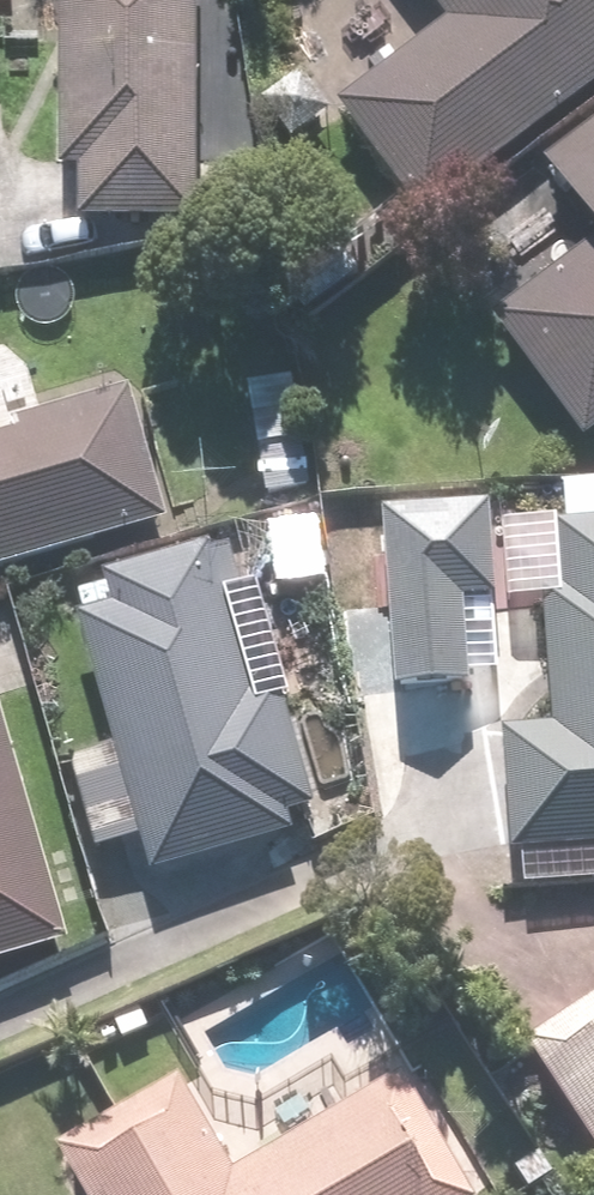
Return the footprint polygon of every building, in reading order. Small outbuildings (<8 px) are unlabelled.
[(72,228),(192,228),(193,0),(55,0),(54,177),(72,177),(72,228)] [(593,89),(593,0),(419,0),(442,30),(333,113),(416,223),(593,89)] [(578,447),(593,435),(593,127),(533,173),(591,249),(487,327),(578,447)] [(162,527),(124,396),(8,430),(10,439),(0,442),(0,574),(162,527)] [(553,532),(557,596),(539,597),(548,734),(495,738),(504,860),(593,854),(593,529),(553,532)] [(71,624),(146,879),(286,839),(282,823),(309,815),(273,691),(246,699),(221,614),(240,608),(224,555),(205,561),(203,553),(98,584),(107,614),(71,624)] [(64,949),(0,731),(0,968),(64,949)] [(519,1051),(593,1164),(593,1002),(519,1051)] [(397,1080),(227,1180),(172,1085),(50,1157),(72,1194),(465,1194),(397,1080)]
